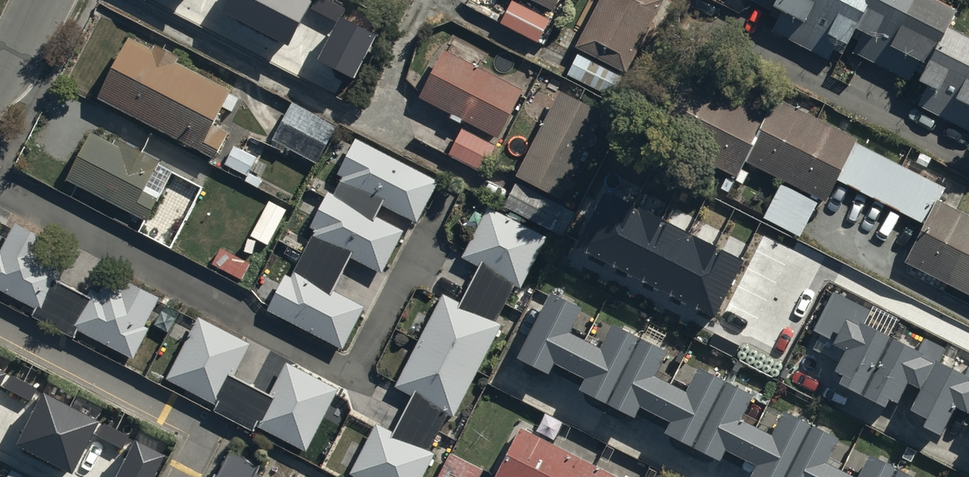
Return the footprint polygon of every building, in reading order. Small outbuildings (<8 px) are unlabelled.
[(223,10),(288,44),(310,1),(309,0),(229,0),(223,10)] [(552,8),(557,0),(536,0),(552,8)] [(622,71),(662,2),(657,0),(604,0),(578,46),(622,71)] [(744,1),(772,15),(775,9),(784,14),(773,34),(829,64),(840,43),(848,47),(857,30),(865,34),(854,55),(909,84),(916,71),(922,74),(918,83),(929,88),(918,109),(968,136),(968,38),(948,27),(955,13),(930,0),(745,0),(744,1)] [(499,27),(538,48),(552,23),(512,2),(499,27)] [(341,17),(318,60),(354,79),(376,35),(341,17)] [(211,123),(228,90),(179,65),(183,57),(150,40),(146,48),(128,39),(97,100),(214,159),(228,132),(211,123)] [(424,98),(498,139),(524,94),(450,53),(424,98)] [(581,56),(570,76),(610,98),(621,78),(581,56)] [(653,132),(737,176),(735,179),(744,183),(734,202),(801,235),(820,197),(826,200),(837,178),(924,221),(904,261),(968,294),(968,213),(938,198),(945,185),(855,140),(857,136),(773,94),(767,107),(686,66),(653,132)] [(567,199),(608,114),(561,91),(520,176),(567,199)] [(293,100),(273,136),(318,162),(338,125),(293,100)] [(447,154),(487,175),(500,152),(460,130),(447,154)] [(96,132),(70,182),(150,224),(162,202),(147,194),(161,166),(96,132)] [(330,191),(306,233),(314,238),(294,274),(288,271),(267,309),(343,352),(366,311),(337,294),(355,261),(380,275),(404,233),(376,217),(383,206),(418,225),(440,186),(358,140),(336,181),(344,185),(338,196),(330,191)] [(235,145),(225,164),(247,177),(258,158),(235,145)] [(569,209),(522,185),(510,209),(557,232),(569,209)] [(606,192),(577,249),(714,317),(743,261),(606,192)] [(490,208),(465,257),(481,265),(462,303),(446,295),(399,388),(415,396),(396,435),(380,426),(356,474),(361,476),(426,476),(435,459),(430,456),(449,418),(454,421),(503,325),(496,322),(515,285),(521,288),(547,236),(490,208)] [(135,359),(166,299),(133,282),(128,291),(107,281),(96,301),(57,281),(67,263),(45,252),(51,240),(12,219),(0,242),(0,290),(38,309),(33,318),(75,340),(80,331),(135,359)] [(253,265),(221,249),(213,265),(245,281),(253,265)] [(816,334),(837,345),(836,348),(848,354),(836,376),(845,380),(840,389),(885,412),(891,401),(899,405),(910,385),(923,392),(911,415),(925,422),(926,419),(930,421),(925,432),(939,439),(940,435),(943,437),(958,408),(968,414),(968,376),(968,377),(941,363),(947,352),(927,342),(921,354),(866,326),(872,315),(835,296),(816,334)] [(520,364),(553,380),(557,371),(588,386),(582,396),(637,424),(642,413),(672,428),(667,439),(722,466),(727,455),(757,470),(754,476),(844,476),(827,469),(839,445),(786,418),(774,441),(741,424),(753,400),(701,374),(689,398),(656,381),(669,356),(614,329),(601,354),(572,340),(584,316),(552,300),(520,364)] [(165,377),(306,453),(339,390),(291,365),(275,395),(235,374),(251,344),(198,315),(165,377)] [(99,422),(43,392),(15,445),(72,475),(99,422)] [(520,429),(496,476),(616,476),(520,429)] [(134,441),(115,476),(154,476),(165,457),(134,441)] [(259,476),(263,469),(232,453),(220,476),(260,476),(259,476)] [(485,470),(454,455),(443,476),(482,476),(485,470)] [(871,462),(863,476),(901,476),(871,462)]
